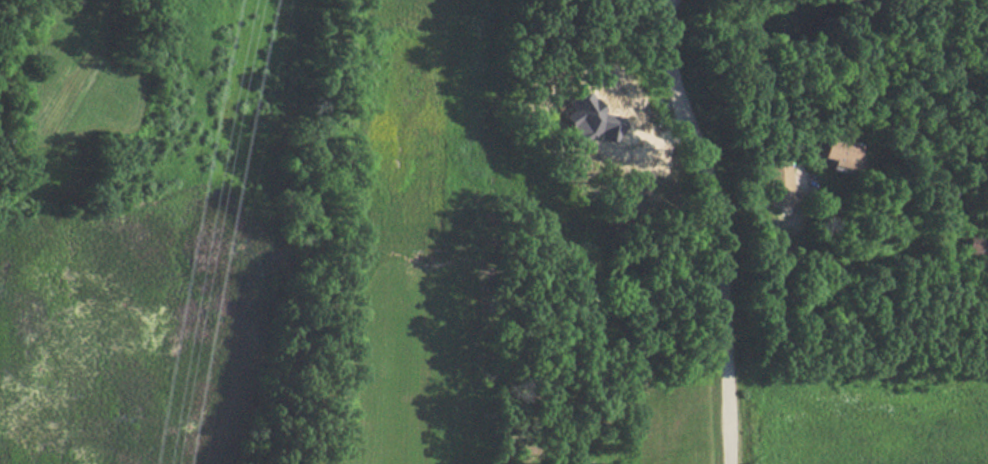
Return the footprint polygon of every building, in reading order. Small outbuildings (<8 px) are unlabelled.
[(853,142),(818,137),(815,158),(826,160),(826,166),(849,169),(853,142)] [(788,193),(785,165),(762,167),(764,196),(788,193)]
